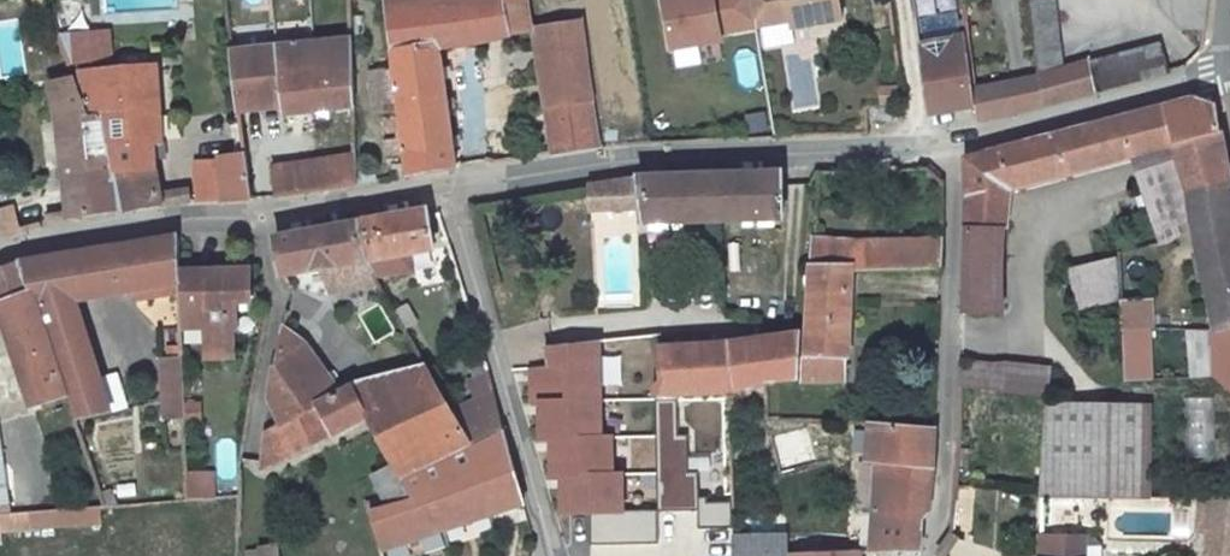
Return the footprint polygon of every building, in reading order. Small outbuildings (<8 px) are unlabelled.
[(408,177),(454,170),(437,51),(506,37),(529,32),(523,0),(381,0),(408,177)] [(670,52),(721,43),(719,36),(754,30),(749,0),(661,0),(670,52)] [(754,30),(789,24),(790,31),(841,23),(837,0),(749,0),(754,30)] [(1175,38),(1202,35),(1206,0),(1153,0),(1154,17),(1175,38)] [(1055,75),(1048,6),(1026,8),(1033,79),(1033,80),(1055,75)] [(4,79),(25,75),(14,19),(0,22),(0,55),(4,79)] [(597,147),(590,98),(578,22),(534,31),(545,105),(553,154),(597,147)] [(80,120),(106,118),(114,170),(153,165),(152,161),(164,159),(159,67),(106,74),(102,36),(60,41),(71,83),(80,120)] [(927,112),(974,105),(972,93),(964,37),(918,43),(927,112)] [(282,114),(354,111),(353,76),(302,78),(300,42),(229,43),(237,111),(281,108),(282,114)] [(302,78),(353,76),(351,42),(300,42),(302,78)] [(759,88),(753,48),(731,52),(737,91),(759,88)] [(1093,94),(1163,77),(1158,53),(1087,68),(1092,94),(1093,94)] [(1037,108),(1092,94),(1087,68),(1055,75),(1033,80),(1037,108)] [(994,120),(1037,108),(1033,80),(972,93),(974,105),(976,120),(994,116),(994,120)] [(68,221),(119,212),(120,214),(160,209),(153,165),(114,170),(106,118),(80,120),(71,83),(47,88),(57,128),(68,221)] [(1171,147),(1188,194),(1229,191),(1229,190),(1215,107),(1199,100),(967,160),(961,312),(996,313),(1005,191),(1171,147)] [(870,108),(871,121),(897,119),(895,106),(870,108)] [(196,206),(249,201),(242,151),(191,158),(196,206)] [(356,153),(340,155),(340,163),(356,161),(356,153)] [(277,197),(357,186),(356,161),(340,163),(275,172),(277,197)] [(663,226),(778,221),(776,178),(696,179),(639,179),(641,197),(643,209),(645,227),(663,226)] [(639,179),(616,183),(617,198),(641,197),(639,179)] [(616,183),(589,187),(590,211),(643,209),(641,197),(617,198),(616,183)] [(1212,332),(1229,329),(1229,191),(1188,194),(1191,224),(1212,332)] [(364,264),(432,251),(426,217),(425,211),(356,223),(364,264)] [(39,232),(33,212),(0,222),(0,243),(39,232)] [(274,238),(283,279),(298,276),(364,264),(356,223),(274,238)] [(811,240),(802,367),(799,367),(798,367),(799,390),(846,387),(851,266),(852,240),(811,239),(811,240)] [(20,265),(35,309),(76,302),(180,284),(179,240),(20,265)] [(851,266),(892,266),(893,241),(852,240),(851,266)] [(942,241),(893,241),(892,266),(941,268),(942,241)] [(1097,266),(1107,303),(1120,300),(1120,284),(1119,261),(1097,266)] [(300,290),(366,278),(364,264),(298,276),(300,290)] [(15,367),(28,408),(65,398),(35,309),(20,265),(0,274),(0,322),(15,367)] [(1075,310),(1107,303),(1097,266),(1068,273),(1071,289),(1072,295),(1075,310)] [(202,274),(180,274),(180,329),(203,328),(204,351),(209,359),(223,360),(233,351),(233,334),(238,330),(237,305),(248,306),(247,274),(202,274)] [(1071,289),(1062,291),(1064,297),(1072,295),(1071,289)] [(76,420),(108,415),(76,302),(35,309),(65,398),(69,396),(76,420)] [(380,304),(363,312),(376,340),(393,332),(380,304)] [(1152,306),(1121,308),(1123,384),(1138,383),(1136,331),(1154,330),(1152,306)] [(729,344),(658,348),(661,395),(653,398),(654,404),(662,403),(728,396),(764,391),(792,390),(796,324),(782,324),(781,338),(729,344)] [(304,345),(285,327),(281,345),(304,345)] [(1212,381),(1212,384),(1229,395),(1229,329),(1212,332),(1212,381)] [(540,400),(612,395),(618,450),(628,450),(630,469),(620,470),(623,499),(665,499),(662,403),(654,404),(653,398),(661,395),(658,348),(657,337),(544,349),(548,371),(513,371),(511,371),(520,401),(540,400)] [(279,355),(269,399),(280,426),(322,404),(306,380),(322,369),(309,349),(304,345),(281,345),(279,355)] [(181,401),(181,361),(159,361),(160,402),(181,401)] [(958,388),(1044,396),(1047,375),(959,366),(958,388)] [(306,380),(322,404),(340,395),(322,369),(306,380)] [(429,372),(355,387),(373,422),(398,470),(473,443),(437,383),(429,372)] [(501,433),(488,375),(437,383),(473,443),(501,433)] [(280,426),(263,433),(260,471),(373,422),(355,387),(340,395),(322,404),(280,426)] [(1185,428),(1207,432),(1213,402),(1191,397),(1185,428)] [(544,455),(554,451),(540,400),(520,401),(532,443),(544,455)] [(162,420),(182,418),(181,401),(160,402),(162,420)] [(1036,500),(1151,501),(1150,410),(1043,408),(1036,500)] [(932,430),(870,426),(869,426),(866,463),(876,464),(892,465),(887,520),(918,523),(927,519),(929,484),(932,430)] [(399,472),(407,488),(411,486),(419,508),(374,523),(384,552),(380,552),(382,555),(389,555),(386,548),(524,505),(502,436),(399,472)] [(214,439),(213,487),(233,487),(234,439),(214,439)] [(8,517),(0,461),(0,518),(8,517)] [(887,520),(892,465),(876,464),(872,519),(887,520)] [(182,470),(183,498),(209,496),(208,468),(182,470)] [(398,470),(377,478),(389,509),(372,515),(374,523),(419,508),(411,486),(407,488),(399,472),(398,470)] [(751,501),(730,501),(731,513),(750,513),(751,501)] [(1203,555),(1229,555),(1229,502),(1205,502),(1205,511),(1190,511),(1188,542),(1203,542),(1203,555)] [(951,504),(949,536),(963,536),(964,512),(957,511),(957,505),(951,504)] [(750,513),(731,513),(732,543),(764,542),(763,513),(750,513)] [(918,523),(887,520),(872,519),(869,555),(917,554),(918,523)] [(1084,540),(1039,539),(1039,555),(1083,555),(1084,540)] [(784,541),(764,542),(732,543),(732,555),(784,555),(784,541)] [(244,555),(276,555),(275,547),(243,549),(244,555)]
